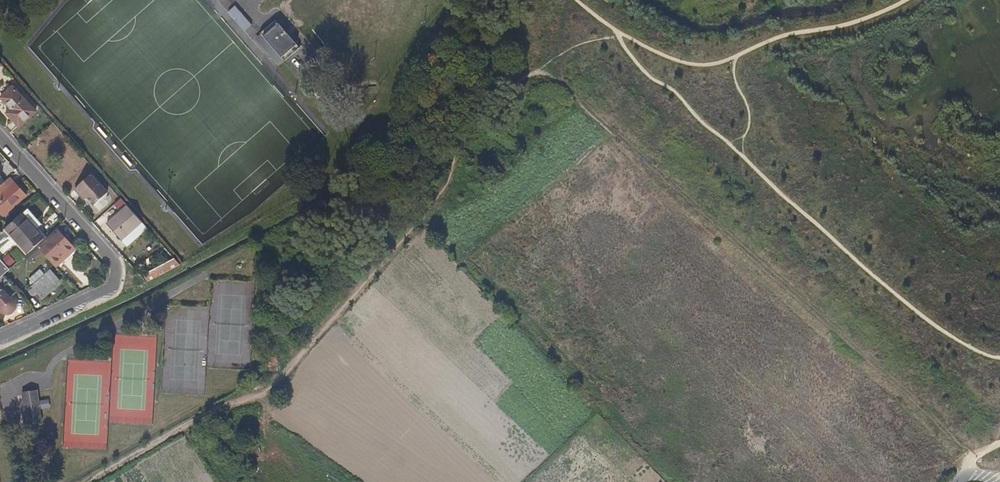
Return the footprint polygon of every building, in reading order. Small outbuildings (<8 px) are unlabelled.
[(251,24),(235,6),(230,10),(238,19),(236,21),(244,30),(251,24)] [(238,19),(230,10),(228,13),(236,21),(238,19)] [(299,47),(275,19),(259,33),(260,33),(262,36),(271,46),(280,57),(282,59),(283,60),(299,47)] [(271,46),(262,36),(256,41),(262,48),(265,48),(269,53),(269,56),(274,62),(280,57),(271,46)] [(269,53),(265,48),(262,48),(260,48),(267,57),(269,56),(269,53)] [(12,88),(0,99),(10,111),(6,115),(18,128),(35,113),(12,88)] [(106,194),(89,175),(74,190),(83,201),(86,198),(93,206),(106,194)] [(25,196),(9,177),(4,182),(0,185),(0,213),(2,216),(25,196)] [(116,216),(127,206),(126,206),(120,199),(118,200),(109,209),(116,216)] [(121,240),(141,222),(127,206),(116,216),(106,225),(121,240)] [(43,238),(34,228),(32,229),(28,225),(30,223),(21,214),(14,219),(4,228),(27,253),(35,245),(43,238)] [(72,217),(67,220),(75,230),(80,226),(72,217)] [(70,230),(62,222),(58,225),(66,234),(70,230)] [(74,249),(56,229),(36,246),(51,262),(62,252),(66,256),(74,249)] [(55,267),(66,256),(62,252),(51,262),(55,267)] [(3,258),(9,266),(16,261),(9,253),(3,258)] [(147,282),(166,271),(179,265),(173,258),(143,274),(147,282)] [(42,298),(60,282),(49,270),(42,277),(37,282),(32,286),(33,289),(32,289),(31,288),(28,291),(32,295),(35,292),(34,292),(35,291),(42,298)] [(15,302),(10,297),(9,298),(3,291),(0,288),(0,313),(2,315),(7,317),(10,317),(12,316),(15,314),(16,310),(17,307),(16,304),(15,302)] [(43,424),(39,394),(23,396),(27,426),(43,424)]
